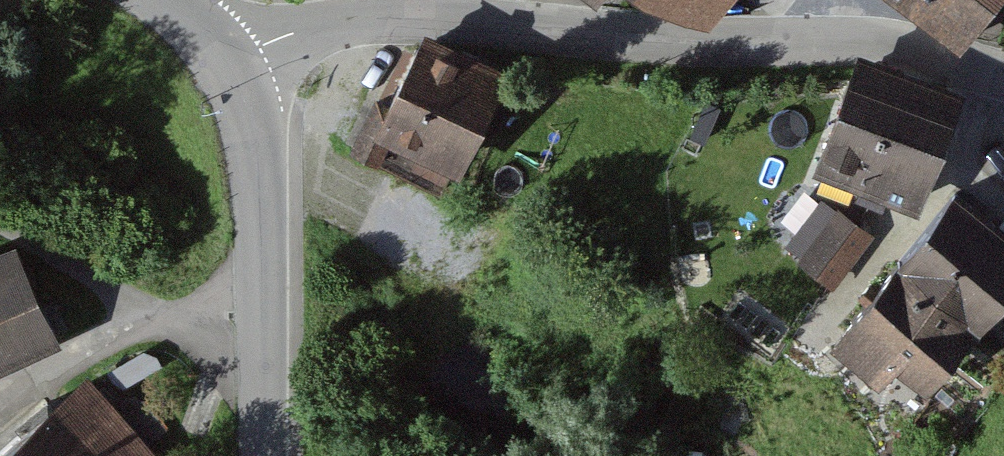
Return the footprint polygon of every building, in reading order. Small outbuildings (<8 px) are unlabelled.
[(649,2),(708,23),(728,0),(646,0),(649,2)] [(962,50),(1001,0),(896,0),(962,50)] [(512,64),(422,22),(389,93),(377,88),(349,149),(441,192),(453,167),(462,171),(512,64)] [(962,91),(858,52),(812,170),(916,209),(962,91)] [(897,267),(978,329),(1003,297),(1003,232),(953,192),(897,267)] [(839,209),(799,263),(834,288),(873,234),(839,209)] [(17,240),(0,247),(0,370),(62,343),(17,240)] [(978,329),(897,267),(835,347),(883,384),(896,367),(929,393),(978,329)] [(90,371),(0,447),(0,455),(163,455),(90,371)]
